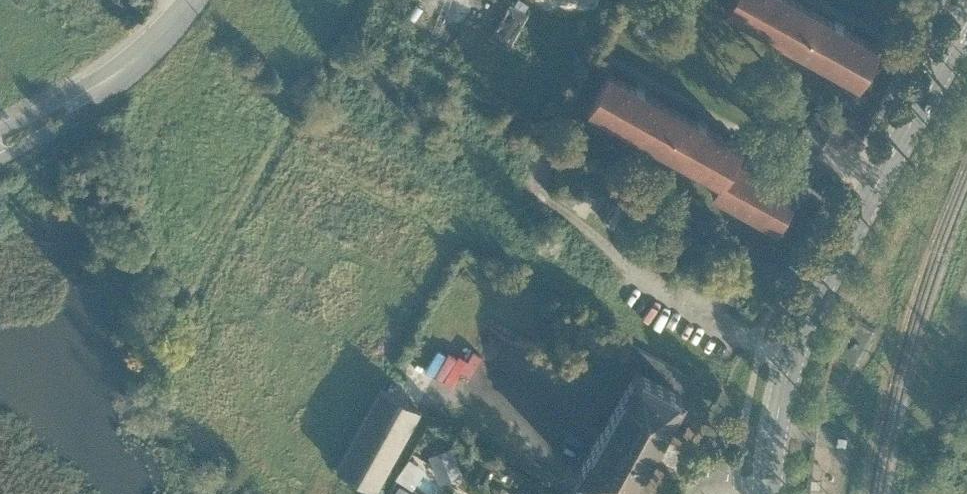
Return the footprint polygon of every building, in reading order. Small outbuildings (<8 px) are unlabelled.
[(801,0),(730,0),(723,14),(787,51),(814,7),(801,0)] [(881,45),(814,7),(787,51),(852,88),(881,45)] [(584,109),(649,145),(671,107),(605,70),(584,109)] [(649,145),(715,182),(729,156),(736,144),(671,107),(649,145)] [(795,193),(729,156),(715,182),(708,194),(774,231),(795,193)] [(685,385),(633,359),(575,464),(627,491),(685,385)] [(379,479),(421,402),(382,380),(340,457),(379,479)] [(433,450),(440,478),(464,472),(456,443),(433,450)] [(406,481),(397,493),(424,493),(406,481)]
